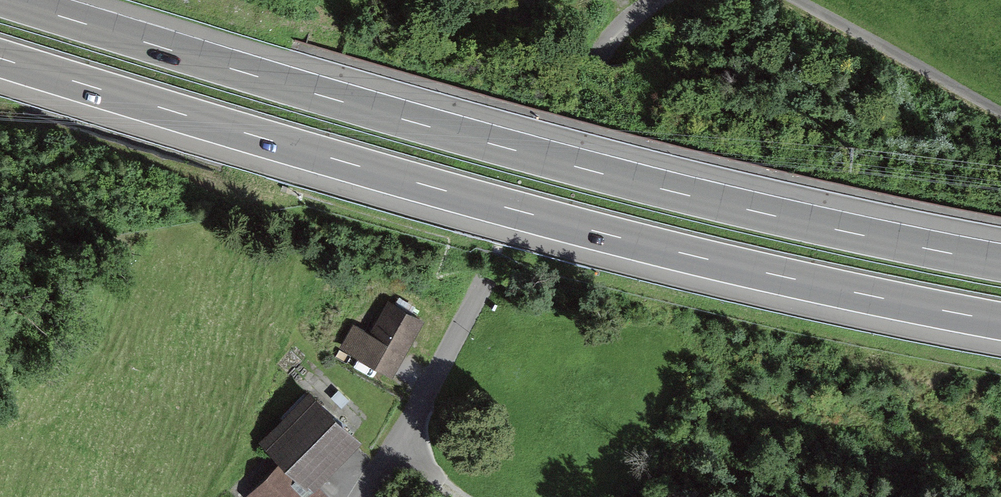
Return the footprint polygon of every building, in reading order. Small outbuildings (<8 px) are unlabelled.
[(350,321),(335,347),(390,379),(422,324),(395,308),(378,337),(350,321)] [(320,395),(272,446),(292,465),(316,486),(364,436),(320,395)] [(262,496),(327,496),(316,486),(292,465),(262,496)]
